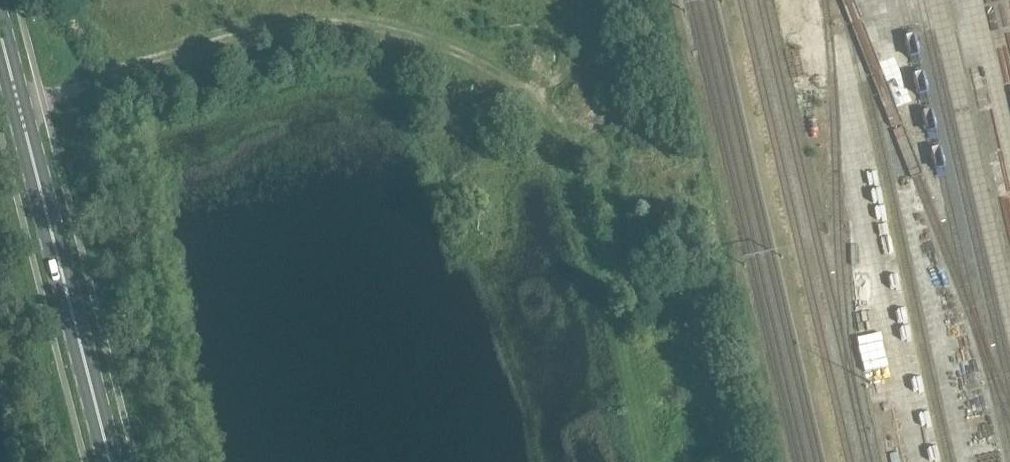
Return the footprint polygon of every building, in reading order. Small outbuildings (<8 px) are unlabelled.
[(282,49),(273,51),(275,60),(284,59),(282,49)]
